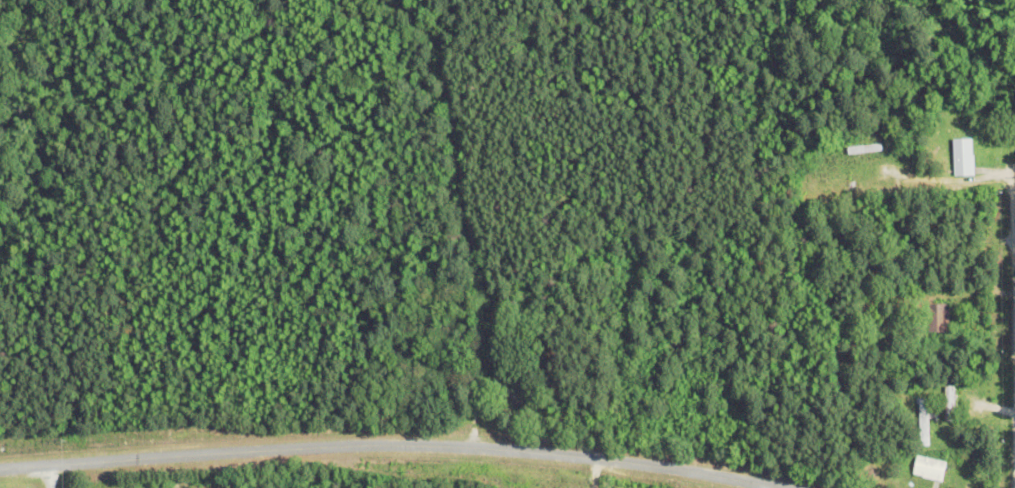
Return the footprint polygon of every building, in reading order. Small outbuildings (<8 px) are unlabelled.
[(952,138),(952,174),(971,174),(971,138),(952,138)] [(925,303),(925,330),(945,330),(945,303),(925,303)] [(939,479),(942,461),(913,456),(910,474),(939,479)]
